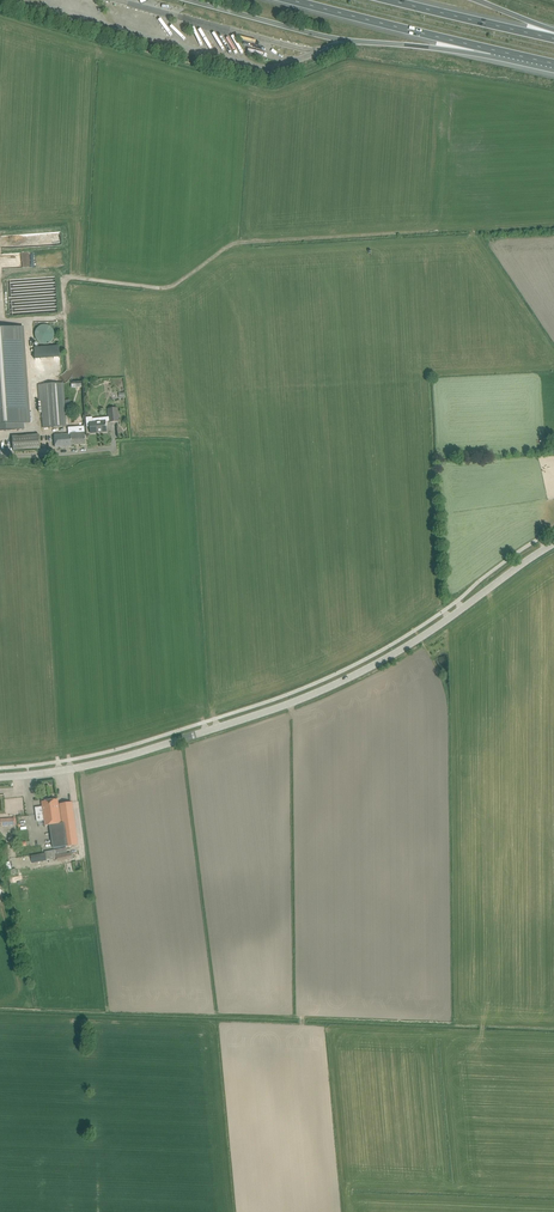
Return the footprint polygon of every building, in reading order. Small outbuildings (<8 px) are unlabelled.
[(55,276),(7,280),(9,316),(58,312),(55,276)] [(42,344),(46,344),(49,343),(51,342),(53,340),(54,338),(55,335),(54,331),(53,328),(50,326),(46,325),(43,325),(39,326),(37,329),(35,332),(35,336),(37,339),(39,342),(42,344)] [(25,429),(25,423),(30,423),(23,327),(0,328),(0,431),(25,429)] [(39,401),(41,400),(64,399),(63,383),(38,384),(39,401)] [(64,399),(41,400),(43,428),(67,426),(64,399)] [(108,409),(109,421),(109,422),(119,421),(118,408),(108,409)] [(93,422),(92,419),(92,417),(86,417),(87,427),(90,427),(91,433),(107,432),(106,426),(107,426),(107,423),(106,423),(105,421),(100,421),(100,423),(98,423),(98,421),(93,422)] [(71,434),(55,435),(56,447),(71,446),(73,446),(73,445),(86,444),(85,433),(77,433),(77,428),(70,429),(71,434)] [(45,825),(49,825),(53,848),(66,846),(78,845),(72,802),(60,804),(59,804),(58,799),(42,801),(42,806),(35,807),(37,821),(44,820),(45,825)] [(47,859),(57,857),(56,855),(67,853),(66,848),(45,852),(46,853),(47,859)] [(46,853),(31,856),(32,863),(47,860),(47,859),(46,853)]
